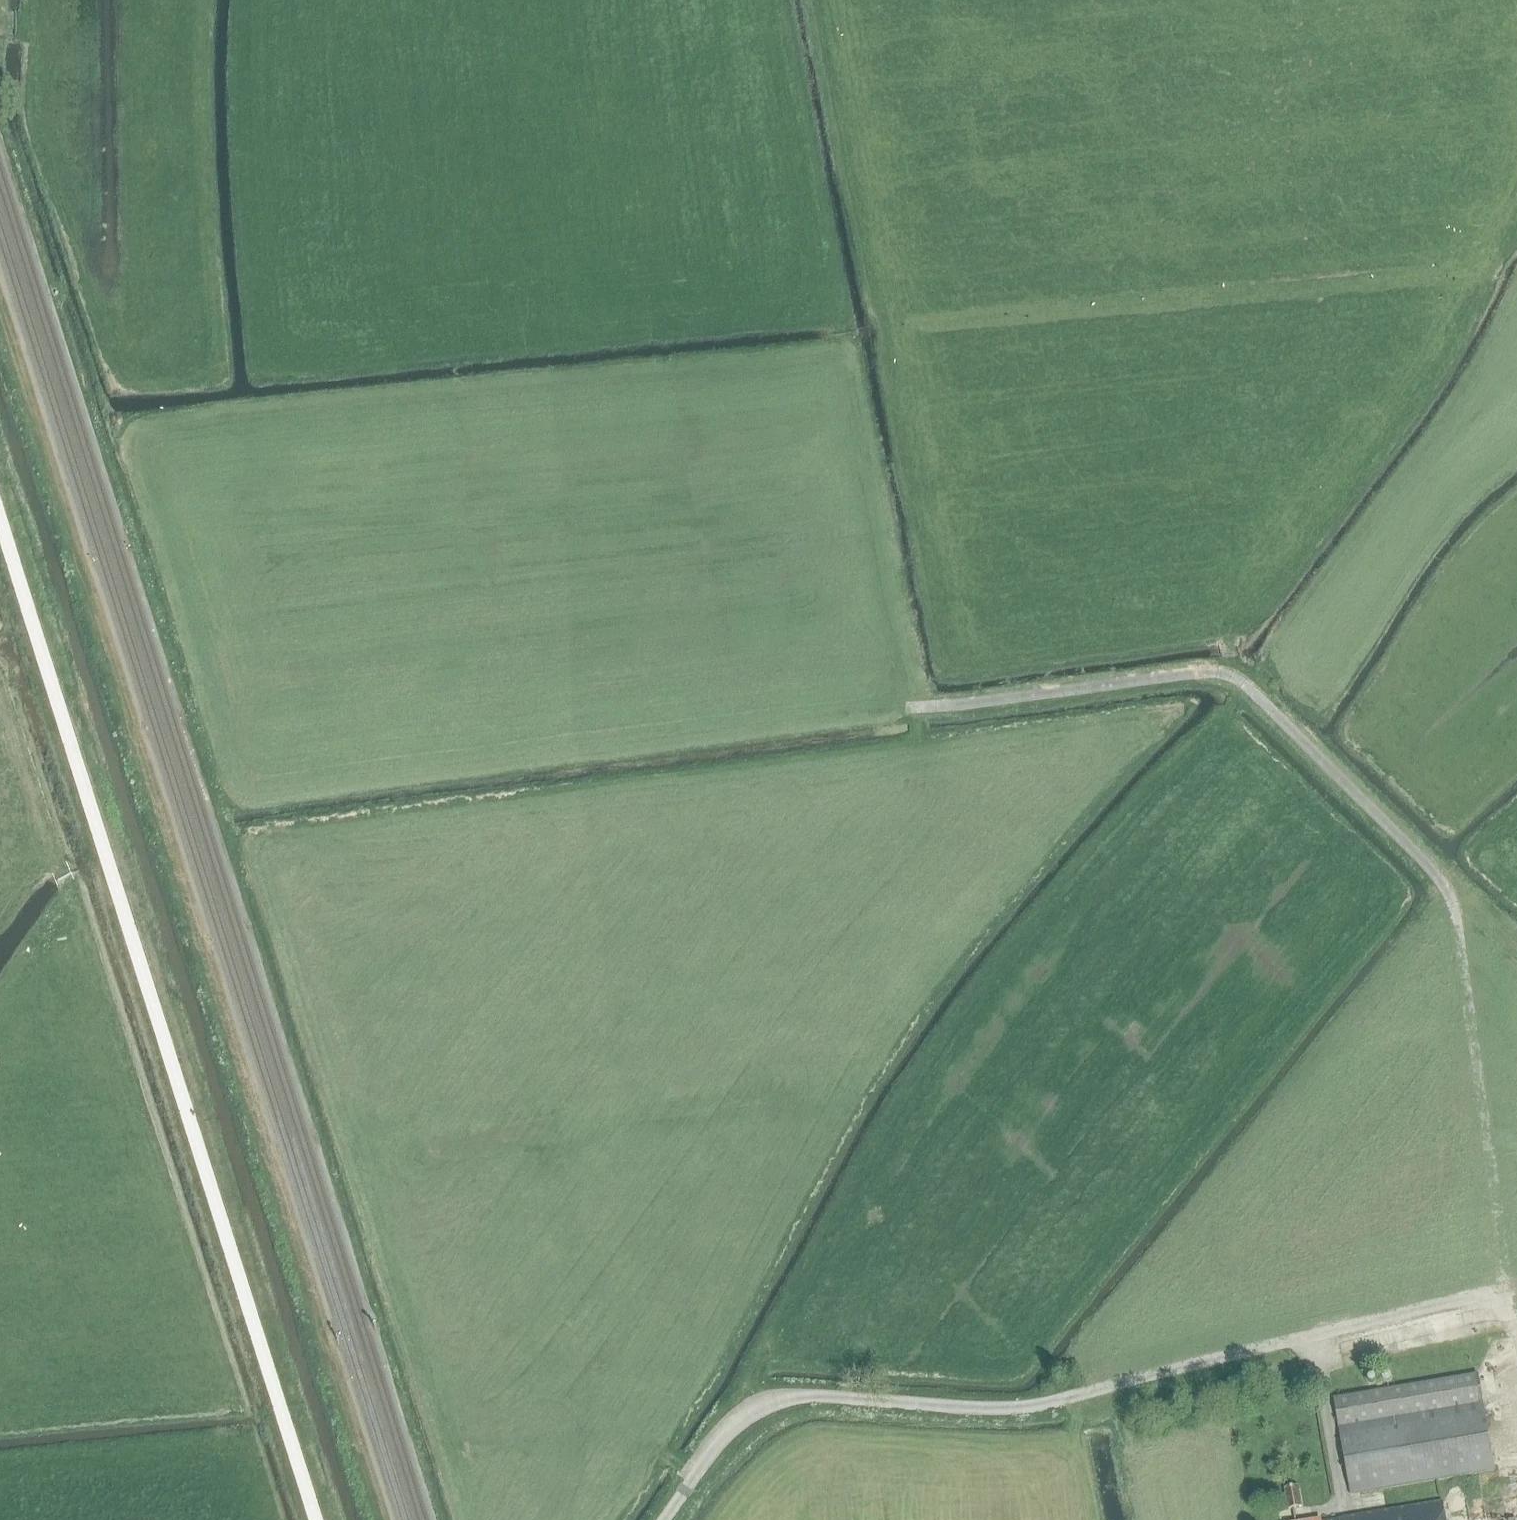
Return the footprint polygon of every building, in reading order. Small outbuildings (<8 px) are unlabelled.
[(1347,1495),(1394,1487),(1493,1471),(1476,1372),(1332,1397),(1347,1495)] [(1284,1486),(1287,1506),(1302,1504),(1299,1483),(1284,1486)] [(1335,1519),(1333,1519),(1444,1519),(1441,1501),(1335,1518),(1335,1519)]
